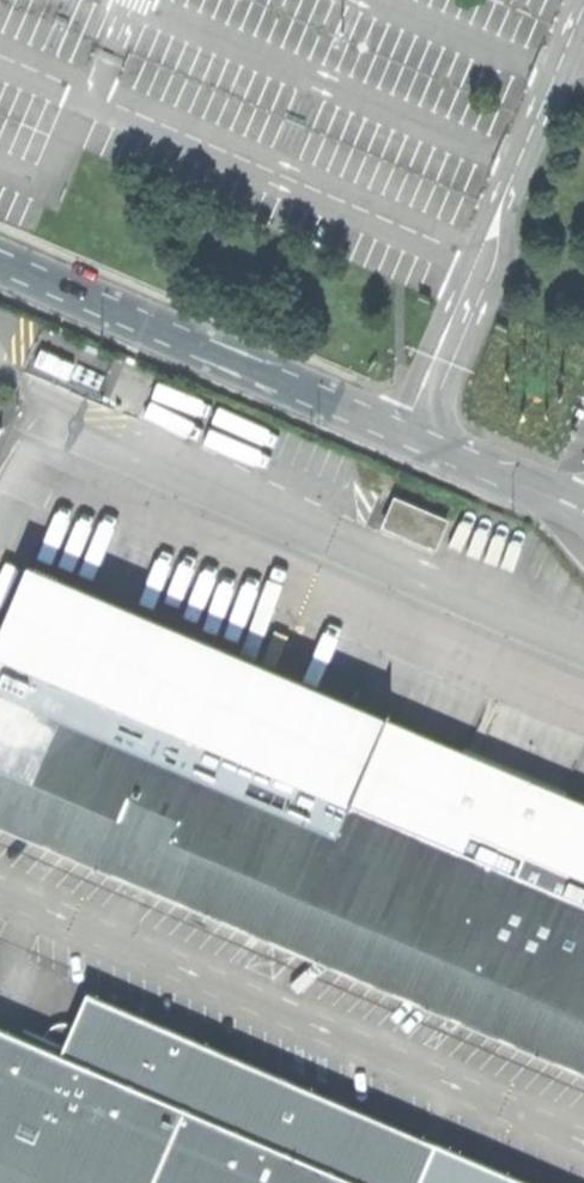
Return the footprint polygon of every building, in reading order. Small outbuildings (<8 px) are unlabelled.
[(394,498),(382,527),(437,550),(440,545),(449,521),(394,498)] [(583,1073),(583,806),(29,568),(0,637),(0,827),(583,1073)] [(415,1156),(414,1146),(283,1090),(286,1081),(85,993),(72,1024),(62,1046),(43,1038),(22,1029),(18,1037),(0,1030),(0,1182),(392,1182),(415,1156)] [(62,1046),(72,1024),(62,1023),(53,1026),(48,1031),(43,1038),(62,1046)] [(286,1081),(283,1090),(414,1146),(415,1156),(392,1182),(420,1182),(437,1145),(286,1081)] [(437,1145),(420,1182),(526,1182),(437,1145)]
